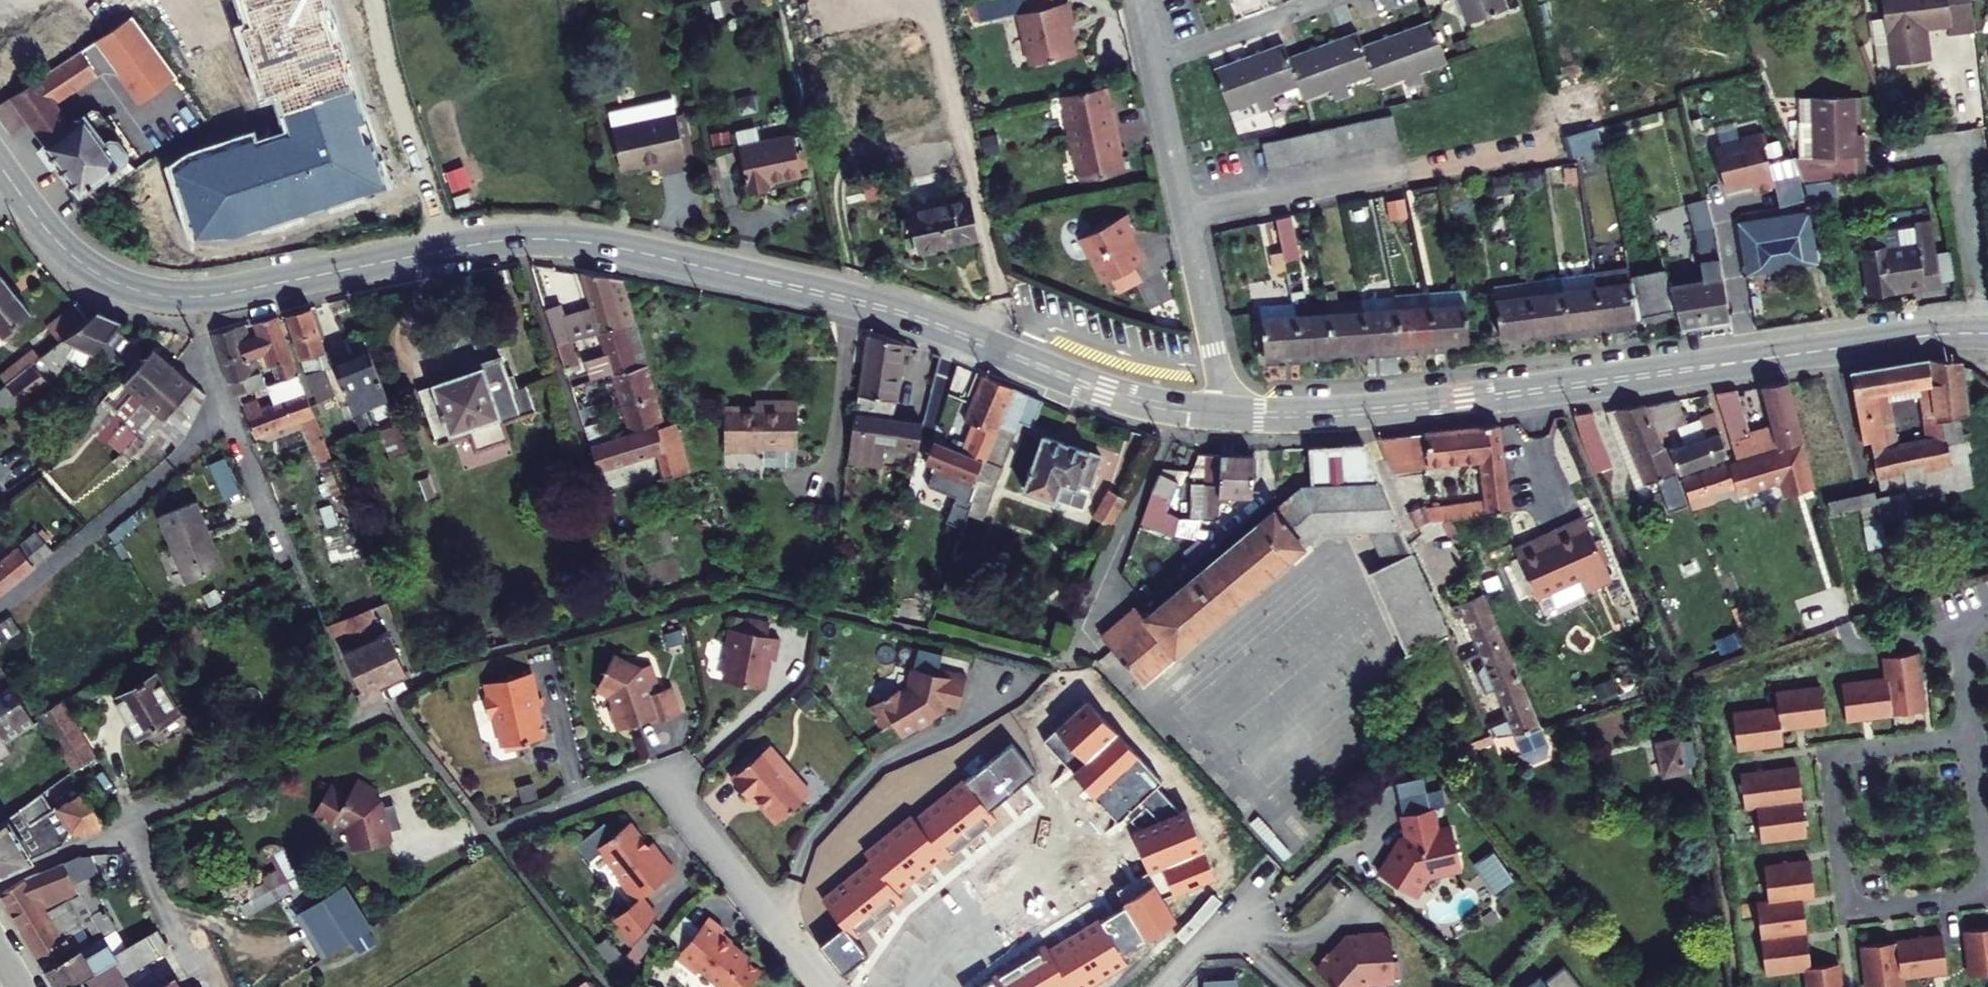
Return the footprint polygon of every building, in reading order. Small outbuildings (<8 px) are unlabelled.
[(1033,2),(1025,3),(1036,55),(1077,47),(1071,17),(1077,16),(1073,0),(1032,0),(1033,2)] [(1880,61),(1904,60),(1904,43),(1920,43),(1919,27),(1960,25),(1959,0),(1877,0),(1880,61)] [(1285,37),(1214,64),(1230,105),(1255,96),(1260,104),(1277,97),(1274,88),(1301,77),(1307,91),(1332,81),(1337,90),(1356,82),(1352,73),(1376,63),(1381,77),(1406,67),(1410,75),(1427,67),(1423,60),(1449,50),(1431,8),(1364,34),(1359,22),(1290,48),(1285,37)] [(81,51),(99,76),(104,73),(114,74),(140,106),(177,79),(133,19),(81,51)] [(1920,43),(1904,43),(1904,60),(1920,60),(1920,43)] [(0,108),(0,121),(11,137),(29,124),(84,201),(109,184),(102,174),(127,157),(128,147),(110,122),(101,119),(91,127),(80,111),(68,119),(58,105),(99,76),(81,51),(0,108)] [(613,88),(615,105),(680,93),(677,77),(613,88)] [(1105,81),(1059,90),(1063,110),(1062,111),(1071,155),(1072,155),(1077,176),(1128,165),(1125,150),(1115,152),(1115,147),(1120,146),(1111,100),(1106,101),(1105,96),(1106,96),(1107,95),(1107,93),(1105,81)] [(680,93),(612,106),(620,147),(657,140),(659,152),(690,146),(680,93)] [(1543,103),(1559,164),(1591,156),(1580,115),(1576,116),(1570,96),(1543,103)] [(1849,96),(1810,99),(1811,160),(1794,160),(1799,172),(1807,191),(1864,174),(1862,140),(1850,140),(1849,96)] [(1392,108),(1378,111),(1384,135),(1399,131),(1392,108)] [(1378,111),(1364,115),(1370,138),(1384,135),(1378,111)] [(1364,115),(1350,118),(1358,142),(1370,138),(1364,115)] [(792,118),(739,128),(747,173),(766,170),(765,159),(798,154),(792,118)] [(1350,118),(1339,121),(1345,145),(1358,142),(1350,118)] [(1339,121),(1326,124),(1332,149),(1345,145),(1339,121)] [(1326,124),(1313,127),(1320,152),(1332,149),(1326,124)] [(1313,127),(1301,130),(1308,155),(1320,152),(1313,127)] [(1301,130),(1287,134),(1294,159),(1308,155),(1301,130)] [(1794,160),(1793,156),(1769,162),(1761,130),(1741,135),(1742,139),(1719,144),(1716,150),(1726,187),(1741,184),(1743,181),(1752,179),(1754,189),(1774,184),(1773,178),(1799,172),(1794,160)] [(1287,134),(1275,137),(1282,161),(1294,159),(1287,134)] [(1275,137),(1263,140),(1269,165),(1282,161),(1275,137)] [(102,174),(109,184),(154,148),(127,157),(102,174)] [(1573,165),(1577,178),(1597,173),(1593,160),(1573,165)] [(1554,175),(1556,190),(1567,188),(1565,173),(1554,175)] [(1500,201),(1497,182),(1482,185),(1485,204),(1500,201)] [(968,190),(914,200),(922,239),(976,230),(968,190)] [(1729,314),(1700,193),(1680,198),(1699,275),(1666,279),(1674,308),(1678,322),(1729,314)] [(1428,211),(1426,198),(1411,201),(1414,214),(1428,211)] [(1863,238),(1873,280),(1941,263),(1926,203),(1904,208),(1905,213),(1909,227),(1863,238)] [(1397,225),(1393,205),(1377,208),(1380,227),(1397,225)] [(1138,226),(1129,207),(1088,228),(1085,236),(1104,275),(1114,271),(1136,260),(1142,256),(1130,231),(1138,226)] [(1299,252),(1291,208),(1276,212),(1285,255),(1299,252)] [(1905,213),(1860,224),(1863,238),(1909,227),(1905,213)] [(1359,225),(1356,214),(1342,218),(1345,229),(1359,225)] [(1803,231),(1758,236),(1763,271),(1807,268),(1803,231)] [(585,260),(611,337),(647,324),(628,266),(585,260)] [(1136,260),(1114,271),(1120,284),(1142,273),(1136,260)] [(1595,265),(1604,318),(1636,314),(1626,274),(1623,261),(1595,265)] [(534,264),(568,364),(588,351),(570,301),(564,302),(549,263),(534,264)] [(1559,270),(1561,284),(1567,323),(1604,318),(1595,265),(1559,270)] [(1662,268),(1626,274),(1636,314),(1674,308),(1666,279),(1662,268)] [(1561,284),(1526,288),(1531,327),(1567,323),(1561,284)] [(1526,288),(1494,292),(1498,331),(1531,327),(1526,288)] [(20,319),(0,295),(0,335),(20,319)] [(1465,300),(1433,301),(1435,338),(1468,336),(1465,300)] [(1433,301),(1397,303),(1400,340),(1435,338),(1433,301)] [(1397,303),(1362,305),(1364,341),(1400,340),(1397,303)] [(1362,305),(1329,306),(1331,342),(1364,341),(1362,305)] [(1329,306),(1296,307),(1297,344),(1331,342),(1329,306)] [(1296,307),(1264,309),(1266,346),(1297,344),(1296,307)] [(317,373),(307,377),(316,397),(348,384),(340,367),(317,308),(293,315),(317,373)] [(52,346),(78,326),(65,310),(36,332),(49,349),(52,346)] [(105,335),(110,328),(87,318),(78,326),(52,346),(64,351),(57,363),(73,372),(79,366),(84,371),(92,362),(105,373),(114,363),(122,371),(132,359),(105,335)] [(282,366),(290,383),(307,377),(284,319),(257,327),(274,369),(282,366)] [(611,337),(620,366),(657,354),(647,324),(611,337)] [(864,415),(860,455),(921,464),(931,411),(936,412),(948,348),(930,342),(919,413),(902,411),(910,335),(880,324),(871,416),(864,415)] [(272,390),(258,357),(251,361),(246,349),(254,346),(247,330),(217,340),(244,401),(245,400),(272,390)] [(258,345),(254,346),(246,349),(251,361),(258,357),(263,356),(258,345)] [(568,364),(571,371),(587,365),(588,351),(568,364)] [(377,354),(340,367),(348,384),(359,413),(394,399),(377,354)] [(620,366),(631,399),(667,387),(657,354),(620,366)] [(30,364),(23,356),(0,375),(0,388),(22,370),(30,364)] [(134,407),(163,373),(143,356),(114,389),(106,390),(53,451),(65,460),(86,437),(110,459),(127,442),(113,431),(134,407)] [(543,413),(535,388),(521,393),(508,358),(477,369),(480,375),(427,394),(447,448),(478,437),(512,424),(543,413)] [(1908,465),(1945,458),(1943,447),(1937,416),(1973,409),(1966,361),(1947,358),(1849,368),(1862,449),(1873,446),(1878,471),(1908,465)] [(974,510),(980,511),(1024,376),(995,366),(981,410),(992,414),(984,439),(953,429),(946,452),(984,465),(978,483),(983,484),(974,510)] [(1721,382),(1743,447),(1807,426),(1792,369),(1769,373),(1781,413),(1756,422),(1741,378),(1721,382)] [(39,390),(22,370),(0,388),(0,397),(12,412),(39,390)] [(195,401),(163,373),(134,407),(113,431),(127,442),(110,459),(102,468),(109,475),(148,433),(155,425),(156,424),(177,442),(195,401)] [(980,511),(975,528),(994,533),(1034,413),(1044,416),(1054,387),(1024,376),(980,511)] [(311,423),(336,485),(350,480),(316,397),(307,377),(290,383),(272,390),(245,400),(262,442),(311,423)] [(631,399),(642,431),(677,419),(667,387),(631,399)] [(1679,388),(1646,392),(1648,396),(1664,431),(1677,425),(1672,415),(1681,412),(1687,431),(1674,435),(1682,459),(1731,442),(1719,398),(1687,410),(1679,388)] [(1622,407),(1655,476),(1681,461),(1669,431),(1664,432),(1664,431),(1648,396),(1622,407)] [(12,412),(0,397),(0,423),(12,412)] [(734,407),(732,452),(771,453),(771,446),(804,449),(806,405),(772,403),(772,410),(734,407)] [(1622,473),(1602,408),(1580,411),(1584,436),(1604,481),(1622,473)] [(677,477),(703,468),(683,416),(677,419),(642,431),(596,447),(604,471),(666,449),(677,477)] [(1030,477),(1093,496),(1107,448),(1089,443),(1091,434),(1047,421),(1038,449),(1032,447),(1027,465),(1032,466),(1030,477)] [(169,451),(177,442),(156,424),(155,425),(148,433),(169,451)] [(512,424),(478,437),(484,453),(517,440),(512,424)] [(1480,461),(1481,467),(1504,465),(1499,425),(1476,428),(1480,461)] [(1744,450),(1682,471),(1690,491),(1737,476),(1739,483),(1783,469),(1788,483),(1819,472),(1807,426),(1743,447),(1744,450)] [(1448,464),(1480,461),(1476,428),(1444,432),(1448,464)] [(381,440),(404,501),(425,492),(402,432),(381,440)] [(1402,469),(1448,464),(1444,432),(1389,437),(1402,469)] [(1950,481),(1965,478),(1958,443),(1943,447),(1945,458),(1950,481)] [(1309,449),(1313,486),(1362,484),(1383,530),(1399,529),(1362,445),(1309,449)] [(1210,446),(1207,510),(1220,510),(1222,486),(1256,487),(1258,448),(1210,446)] [(1913,489),(1950,481),(1945,458),(1908,465),(1913,489)] [(1163,461),(1155,478),(1173,487),(1182,469),(1163,461)] [(1443,507),(1446,527),(1511,519),(1504,465),(1481,467),(1484,503),(1443,507)] [(1129,476),(1113,500),(1129,510),(1145,487),(1129,476)] [(1272,510),(1302,546),(1319,534),(1368,531),(1383,530),(1362,484),(1313,486),(1302,487),(1272,510)] [(1829,515),(1909,511),(1908,493),(1828,497),(1829,515)] [(177,588),(211,575),(184,508),(150,522),(177,588)] [(1112,646),(1140,680),(1302,546),(1272,510),(1145,615),(1135,603),(1100,632),(1112,646)] [(1537,552),(1544,569),(1614,542),(1602,514),(1573,527),(1577,535),(1537,552)] [(1368,531),(1382,567),(1410,555),(1399,529),(1383,530),(1368,531)] [(28,540),(35,548),(39,545),(31,536),(28,540)] [(5,556),(21,577),(44,558),(35,548),(28,540),(27,539),(5,556)] [(1544,569),(1554,593),(1595,576),(1600,589),(1628,578),(1614,542),(1544,569)] [(1449,640),(1410,555),(1382,567),(1367,573),(1406,659),(1449,640)] [(0,561),(0,594),(21,577),(5,556),(0,561)] [(1457,617),(1464,614),(1488,604),(1483,593),(1453,605),(1457,617)] [(1479,650),(1502,640),(1488,604),(1464,614),(1479,650)] [(380,606),(368,611),(398,682),(423,673),(404,627),(392,633),(380,606)] [(762,611),(750,609),(748,621),(752,622),(762,611)] [(373,692),(398,682),(368,611),(339,622),(344,633),(361,627),(367,642),(354,647),(373,692)] [(776,613),(762,611),(752,622),(774,626),(776,613)] [(731,644),(732,644),(752,622),(748,621),(735,620),(731,644)] [(781,650),(785,627),(774,626),(752,622),(732,644),(737,644),(732,673),(769,679),(774,649),(781,650)] [(1,623),(0,624),(0,644),(10,638),(1,623)] [(178,655),(169,639),(160,644),(169,660),(178,655)] [(1471,653),(1484,682),(1514,670),(1502,640),(1479,650),(1471,653)] [(662,716),(663,717),(685,693),(681,682),(670,686),(660,660),(650,664),(620,654),(607,689),(622,694),(627,709),(625,714),(629,723),(634,726),(634,727),(650,721),(649,718),(657,714),(658,717),(662,716)] [(969,691),(975,660),(947,654),(946,659),(920,654),(918,666),(919,671),(920,673),(908,681),(900,680),(878,695),(892,717),(903,709),(912,722),(952,695),(954,688),(961,690),(969,691)] [(1886,681),(1878,682),(1841,687),(1846,723),(1924,713),(1922,696),(1917,655),(1883,659),(1886,681)] [(546,696),(539,670),(491,682),(495,696),(493,696),(499,716),(506,715),(512,740),(517,745),(523,747),(539,742),(538,739),(552,735),(551,730),(554,730),(551,718),(548,719),(544,704),(548,703),(549,702),(550,701),(551,699),(550,694),(546,696)] [(1484,682),(1507,735),(1537,726),(1514,670),(1484,682)] [(106,706),(129,744),(168,721),(146,682),(106,706)] [(1591,705),(1607,698),(1601,686),(1585,692),(1591,705)] [(1826,723),(1821,687),(1776,692),(1778,708),(1732,713),(1737,749),(1782,744),(1780,728),(1826,723)] [(691,709),(685,693),(663,717),(664,720),(691,709)] [(3,695),(0,697),(0,746),(25,730),(3,695)] [(1117,731),(1086,700),(1043,742),(1075,773),(1117,731)] [(51,708),(33,719),(66,775),(84,764),(51,708)] [(1117,731),(1075,773),(1120,819),(1128,811),(1155,784),(1162,777),(1117,731)] [(796,762),(776,741),(740,775),(760,796),(763,793),(764,793),(767,791),(796,762)] [(967,782),(992,812),(1037,776),(1012,745),(967,782)] [(1669,747),(1648,751),(1654,781),(1675,777),(1675,775),(1689,772),(1683,747),(1669,750),(1669,747)] [(819,786),(796,762),(767,791),(790,814),(819,786)] [(1808,838),(1800,770),(1742,777),(1746,810),(1758,809),(1763,844),(1808,838)] [(964,777),(913,818),(944,856),(947,860),(998,819),(992,812),(967,782),(964,777)] [(390,844),(388,835),(382,811),(380,806),(375,802),(372,789),(359,782),(349,799),(331,788),(315,816),(334,827),(337,821),(350,828),(352,833),(357,836),(354,842),(356,848),(362,852),(390,844)] [(1155,784),(1128,811),(1144,827),(1182,811),(1155,784)] [(95,832),(74,795),(56,806),(44,790),(0,822),(0,875),(53,852),(60,837),(74,842),(95,832)] [(767,791),(764,793),(787,817),(790,814),(767,791)] [(1438,795),(1410,803),(1415,819),(1443,812),(1438,795)] [(396,807),(382,811),(388,835),(403,832),(396,807)] [(1144,827),(1133,832),(1150,872),(1162,867),(1173,893),(1214,875),(1185,809),(1182,811),(1144,827)] [(1404,861),(1393,880),(1421,896),(1426,896),(1431,893),(1441,877),(1452,874),(1460,878),(1471,875),(1474,870),(1465,834),(1450,838),(1443,812),(1415,819),(1421,845),(1414,847),(1405,862),(1404,861)] [(869,859),(897,894),(944,856),(913,818),(910,814),(863,851),(869,859)] [(1285,861),(1293,854),(1259,816),(1251,823),(1285,861)] [(660,850),(641,826),(615,848),(614,855),(634,879),(633,885),(648,903),(626,922),(647,948),(670,918),(655,900),(687,874),(665,847),(663,847),(660,850)] [(105,850),(79,864),(88,881),(100,875),(115,867),(105,850)] [(869,859),(820,898),(843,927),(852,938),(901,898),(897,894),(869,859)] [(18,899),(63,976),(119,943),(109,922),(97,900),(92,890),(88,881),(79,864),(18,899)] [(255,912),(302,885),(290,864),(243,891),(255,912)] [(1756,908),(1764,973),(1809,961),(1802,902),(1814,901),(1809,865),(1764,871),(1768,907),(1756,908)] [(100,875),(88,881),(92,890),(104,884),(100,875)] [(1127,908),(1145,939),(1176,920),(1155,883),(1123,902),(1127,908)] [(104,884),(92,890),(97,900),(109,894),(104,884)] [(371,932),(346,889),(303,914),(327,956),(371,932)] [(120,916),(109,894),(97,900),(109,922),(120,916)] [(1102,922),(1121,953),(1145,939),(1127,908),(1102,922)] [(109,922),(119,943),(131,936),(120,916),(109,922)] [(719,918),(687,958),(709,975),(712,970),(734,986),(735,986),(736,985),(739,986),(761,986),(772,973),(756,961),(758,958),(731,936),(735,931),(719,918)] [(1071,986),(1091,986),(1128,966),(1121,953),(1102,922),(1100,918),(1048,949),(1071,986)] [(852,938),(843,927),(821,945),(843,973),(866,955),(852,938)] [(1328,971),(1348,986),(1368,986),(1375,979),(1376,980),(1404,977),(1404,972),(1407,972),(1406,955),(1402,956),(1400,934),(1392,928),(1366,931),(1366,935),(1357,936),(1343,952),(1339,950),(1330,961),(1334,964),(1328,971)] [(1966,932),(1972,978),(1987,976),(1987,930),(1966,932)] [(168,933),(140,950),(128,958),(132,965),(96,986),(140,986),(137,981),(176,956),(178,949),(168,933)] [(70,986),(96,986),(132,965),(128,958),(140,950),(131,936),(119,943),(63,976),(70,986)] [(1942,937),(1862,947),(1867,986),(1903,986),(1902,979),(1947,973),(1942,937)] [(997,986),(1071,986),(1048,949),(1044,941),(989,974),(993,981),(997,986)] [(1806,969),(1809,986),(1842,986),(1840,965),(1806,969)] [(1553,971),(1533,986),(1566,986),(1553,971)]
